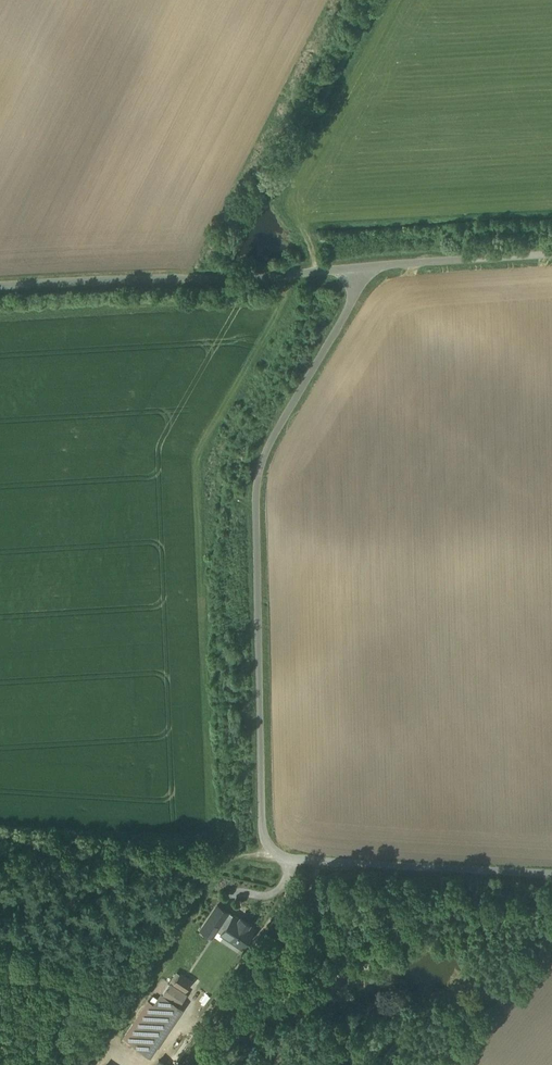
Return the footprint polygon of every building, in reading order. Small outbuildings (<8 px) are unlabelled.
[(229,911),(217,903),(200,930),(212,938),(229,911)] [(255,927),(234,914),(222,935),(242,948),(255,927)] [(192,981),(181,973),(175,983),(186,991),(192,981)] [(186,991),(175,983),(167,996),(166,996),(177,1003),(186,991)] [(167,996),(163,993),(155,1005),(158,1007),(173,1017),(181,1006),(177,1003),(166,996),(167,996)] [(173,1017),(158,1007),(133,1043),(151,1055),(176,1018),(173,1017)]
